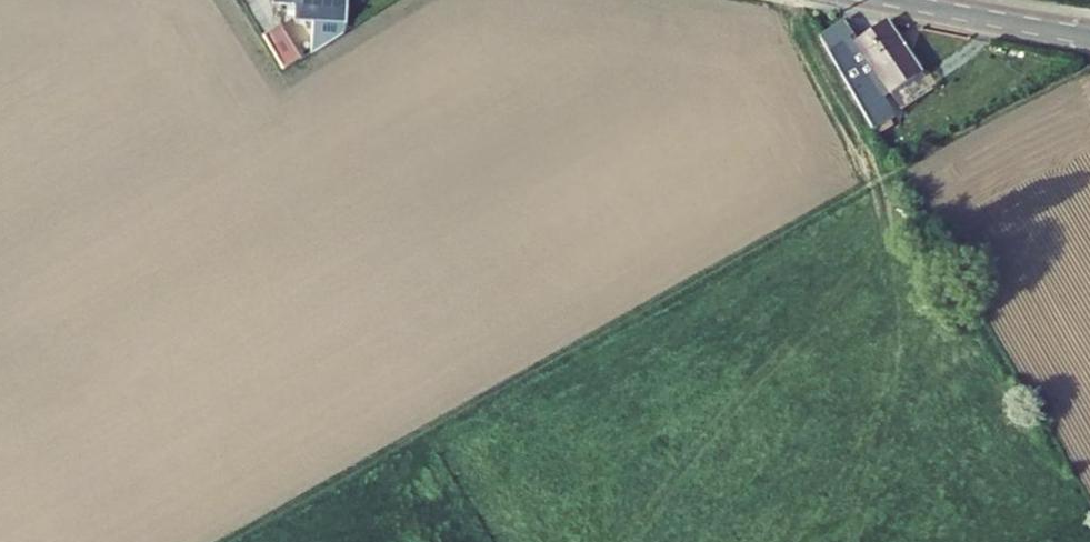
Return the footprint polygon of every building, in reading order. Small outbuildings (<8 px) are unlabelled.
[(283,8),(287,8),(286,17),(294,18),(294,19),(342,22),(344,0),(284,0),(283,8)] [(864,19),(839,32),(847,45),(872,32),(864,19)] [(847,45),(875,91),(888,84),(886,81),(895,77),(897,80),(931,63),(907,24),(880,39),(875,30),(872,32),(847,45)] [(282,71),(300,59),(280,25),(262,35),(282,71)] [(906,97),(940,77),(931,63),(897,80),(906,97)] [(950,94),(940,77),(906,97),(916,113),(950,94)] [(898,102),(906,97),(897,80),(888,84),(898,102)] [(875,91),(898,128),(909,121),(898,102),(888,84),(875,91)]
